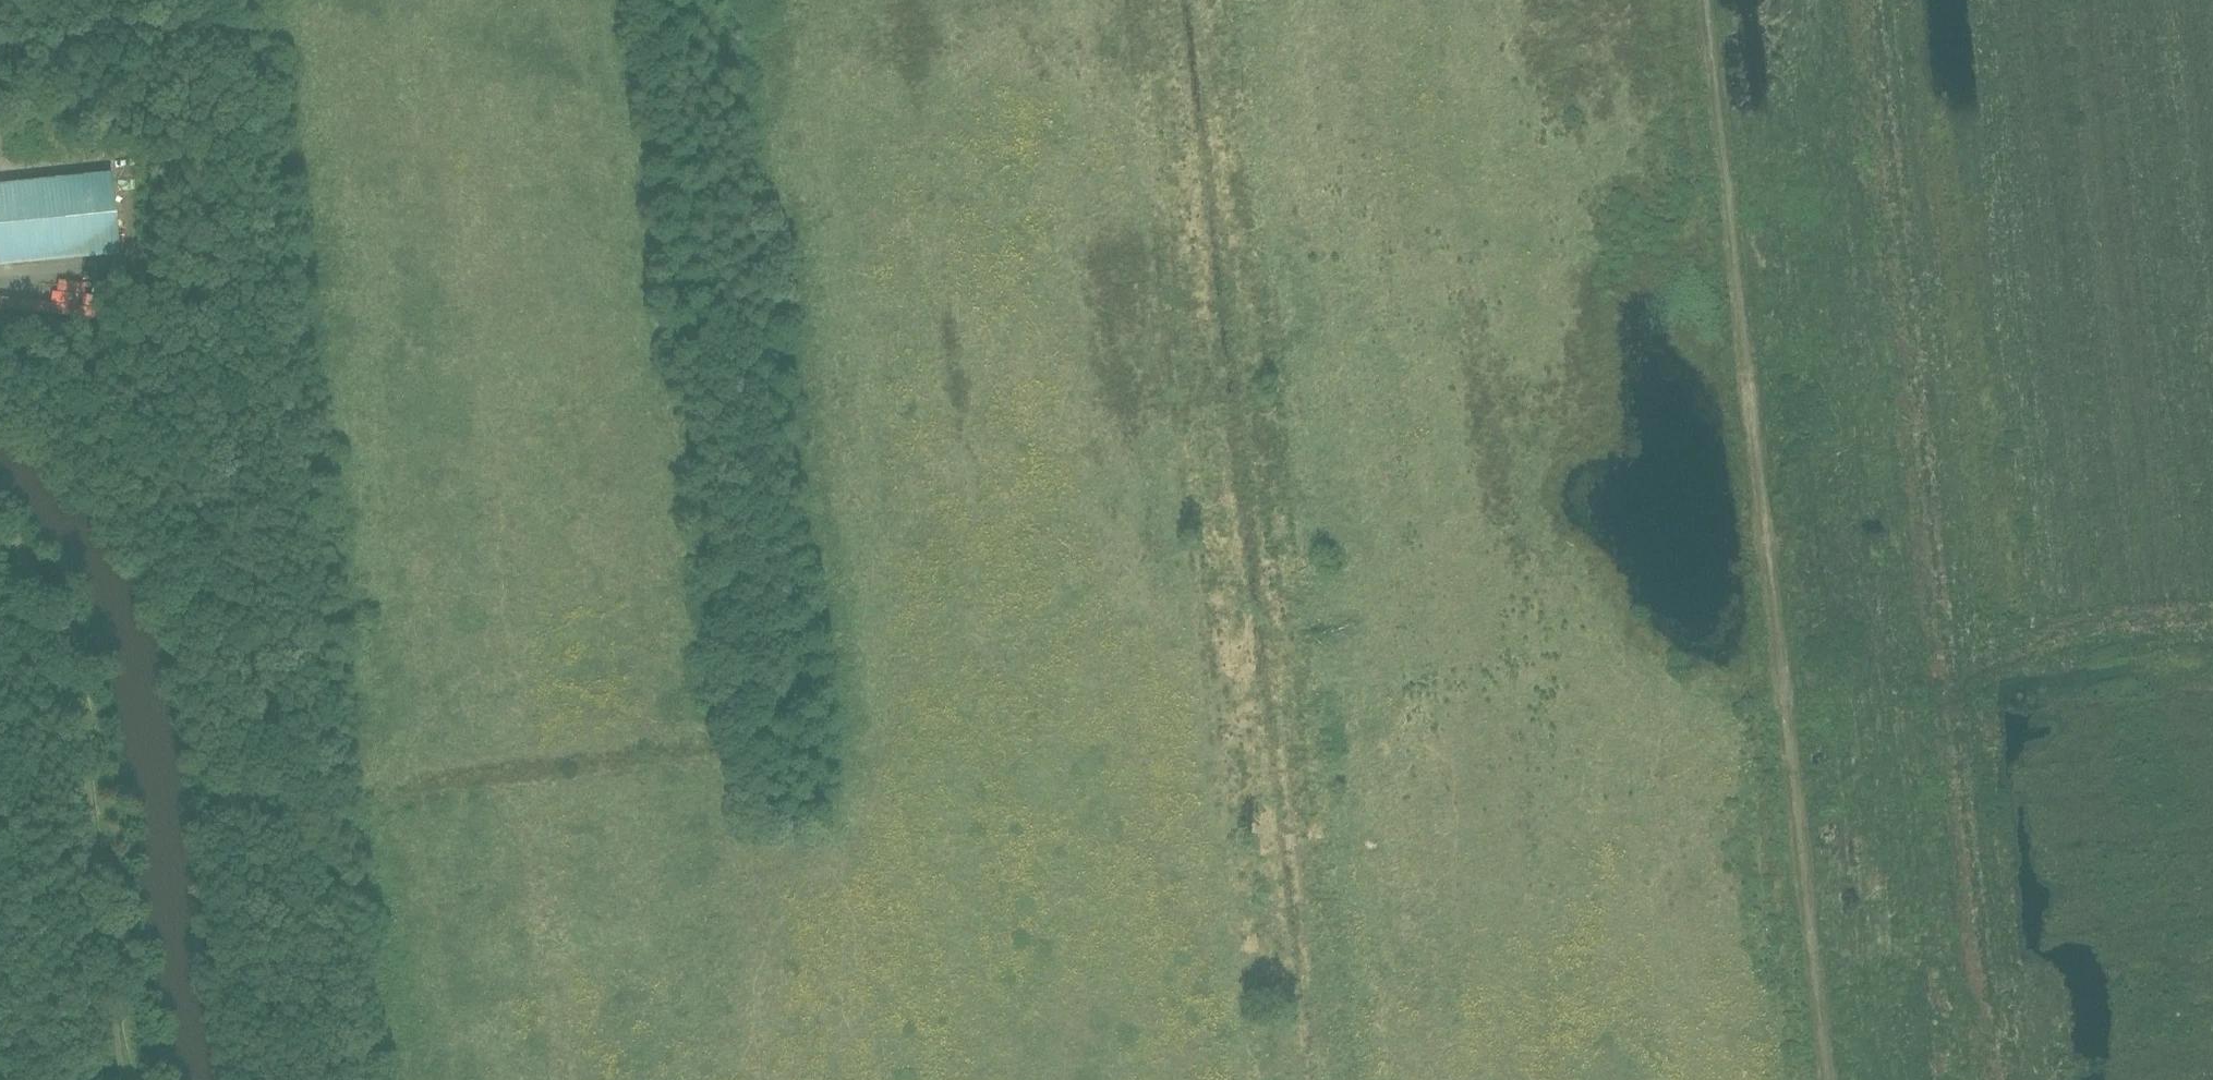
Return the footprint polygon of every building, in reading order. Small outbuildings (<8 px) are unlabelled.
[(118,252),(110,175),(0,186),(0,264),(118,252)]
